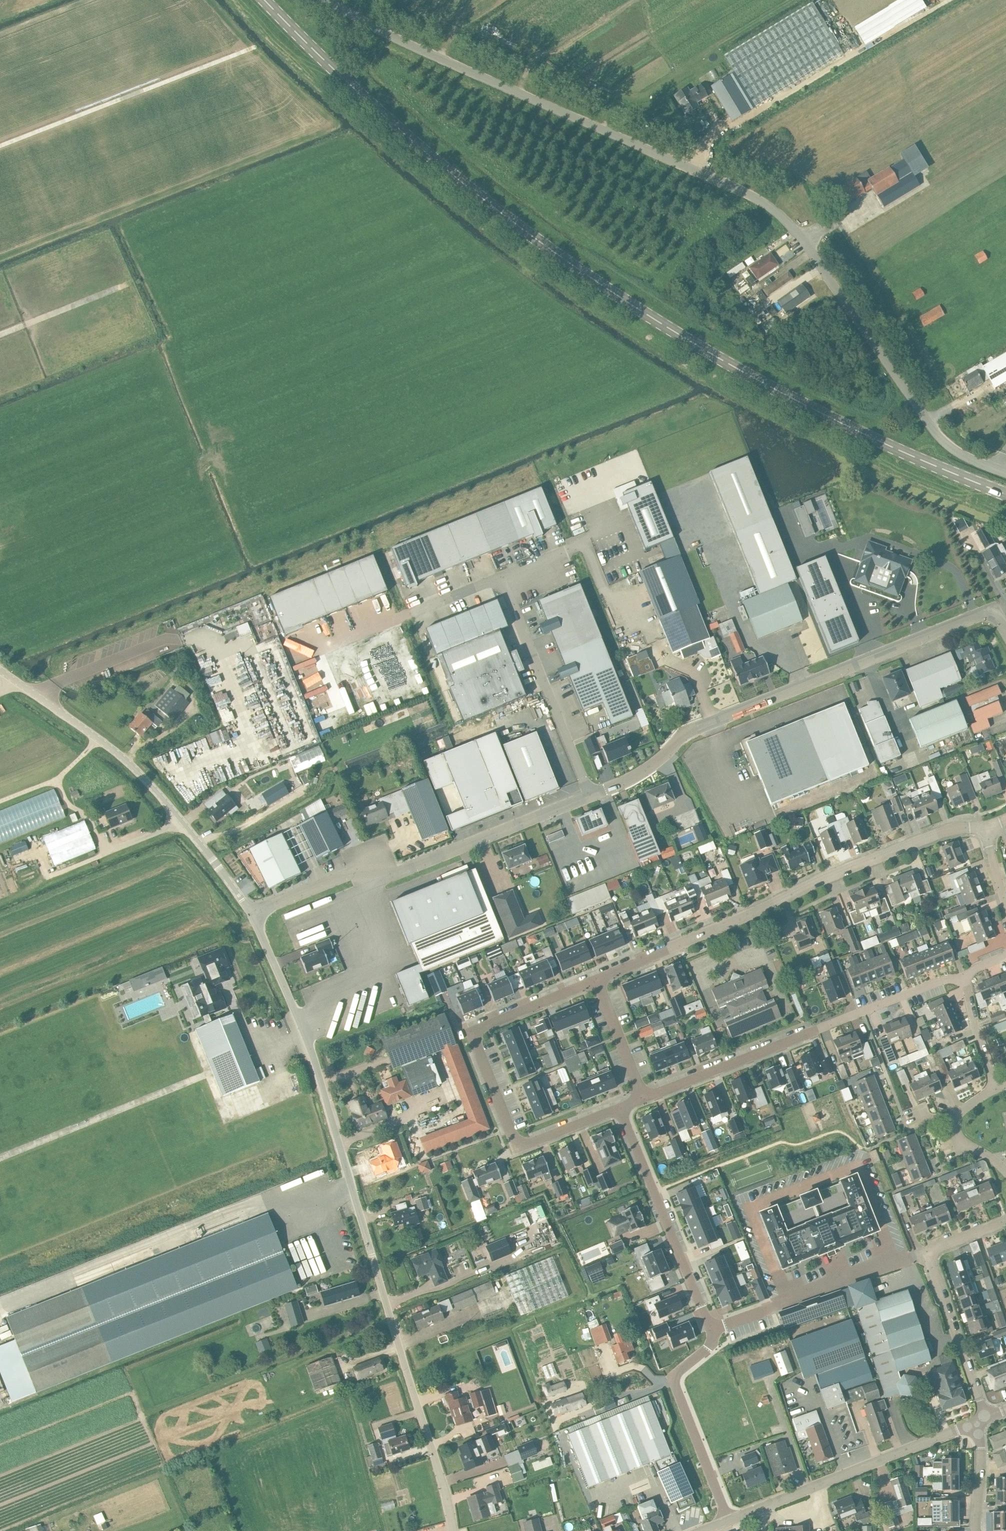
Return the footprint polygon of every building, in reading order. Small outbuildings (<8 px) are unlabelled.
[(843,54),(812,2),(724,54),(755,107),(843,54)] [(729,74),(710,86),(731,121),(750,109),(729,74)] [(673,95),(685,115),(699,106),(697,103),(708,96),(701,84),(690,90),(687,86),(673,95)] [(872,188),(884,208),(920,186),(914,177),(928,168),(914,145),(900,154),(903,159),(889,168),(889,167),(870,178),(866,171),(855,178),(855,179),(840,188),(848,201),(855,196),(856,198),(865,193),(872,188)] [(790,248),(779,255),(784,264),(795,257),(790,248)] [(980,264),(988,259),(983,251),(971,258),(973,260),(976,258),(980,264)] [(770,252),(748,268),(757,281),(780,266),(770,252)] [(767,286),(762,290),(767,297),(793,279),(788,271),(772,283),(769,279),(764,282),(767,286)] [(749,284),(751,287),(756,284),(750,275),(745,279),(749,284)] [(741,294),(751,287),(749,284),(739,291),(741,294)] [(779,301),(776,303),(780,309),(801,294),(797,288),(790,293),(786,288),(775,296),(779,301)] [(920,288),(912,293),(916,300),(925,295),(920,288)] [(756,294),(761,302),(766,299),(760,291),(756,294)] [(951,298),(919,317),(925,327),(954,310),(953,309),(956,308),(951,298)] [(766,309),(771,317),(776,314),(771,305),(766,309)] [(773,317),(761,324),(766,331),(777,324),(773,317)] [(969,391),(984,382),(990,379),(996,388),(1005,382),(1005,353),(982,367),(977,370),(962,379),(969,391)] [(710,472),(758,596),(743,602),(758,639),(802,621),(787,584),(796,580),(747,457),(710,472)] [(681,554),(650,481),(622,493),(623,497),(619,499),(622,506),(626,504),(645,549),(659,543),(666,560),(681,554)] [(541,488),(513,499),(529,537),(534,535),(535,539),(542,536),(541,532),(556,526),(541,488)] [(513,499),(486,510),(502,548),(529,537),(513,499)] [(803,506),(794,509),(805,537),(814,534),(803,506)] [(486,510),(459,521),(475,559),(502,548),(486,510)] [(459,521),(432,532),(447,570),(475,559),(459,521)] [(997,580),(1005,575),(1005,551),(1002,544),(1000,545),(998,542),(996,543),(986,527),(976,533),(987,551),(983,553),(995,575),(997,580)] [(432,532),(405,543),(420,581),(447,570),(432,532)] [(420,581),(405,543),(390,549),(406,587),(408,586),(410,590),(417,587),(415,583),(420,581)] [(863,561),(856,580),(897,595),(903,576),(904,576),(910,561),(868,546),(862,561),(863,561)] [(372,555),(357,561),(371,598),(387,592),(372,555)] [(699,603),(680,556),(657,565),(639,572),(658,620),(659,619),(673,653),(680,651),(683,659),(698,653),(698,654),(700,653),(700,654),(701,655),(702,656),(704,658),(706,658),(707,658),(708,659),(710,659),(712,658),(712,659),(721,655),(713,637),(710,639),(696,604),(699,603)] [(825,557),(796,569),(830,654),(859,642),(825,557)] [(357,561),(342,567),(356,604),(371,598),(357,561)] [(342,567),(326,574),(341,610),(356,604),(342,567)] [(326,574),(311,580),(326,616),(341,610),(326,574)] [(311,580),(268,597),(284,636),(285,636),(285,635),(296,630),(295,628),(326,616),(311,580)] [(602,703),(611,726),(632,717),(579,585),(538,602),(546,623),(539,626),(543,635),(550,632),(565,668),(557,671),(560,680),(568,677),(582,712),(602,703)] [(256,643),(276,636),(261,595),(249,600),(258,626),(251,628),(256,643)] [(497,601),(482,607),(493,633),(499,631),(508,627),(497,601)] [(482,607),(468,612),(479,639),(493,633),(482,607)] [(468,612),(454,618),(465,645),(479,639),(468,612)] [(454,618),(440,624),(451,651),(465,645),(454,618)] [(242,624),(237,626),(239,632),(250,627),(248,622),(242,624)] [(440,624),(425,630),(436,657),(451,651),(440,624)] [(736,630),(728,633),(735,653),(743,650),(736,630)] [(516,673),(522,670),(515,653),(509,656),(499,631),(493,633),(479,639),(465,645),(451,651),(441,655),(454,687),(449,689),(463,723),(529,696),(529,695),(526,697),(516,673)] [(407,636),(298,679),(321,736),(429,693),(407,636)] [(969,675),(972,684),(986,678),(984,673),(994,669),(989,657),(991,656),(987,648),(981,650),(978,643),(964,648),(970,662),(973,661),(975,666),(971,668),(969,675)] [(646,651),(626,659),(633,678),(639,675),(634,664),(649,658),(646,651)] [(905,670),(920,707),(943,698),(939,689),(961,680),(950,652),(905,670)] [(737,678),(740,686),(770,673),(763,657),(743,665),(740,656),(729,660),(733,669),(736,676),(735,676),(736,678),(737,678)] [(890,676),(883,679),(892,700),(908,694),(900,672),(898,673),(897,671),(889,674),(890,676)] [(674,703),(677,710),(690,705),(687,698),(695,695),(689,683),(683,686),(679,678),(666,683),(669,691),(661,694),(666,706),(674,703)] [(221,690),(214,680),(206,685),(213,695),(221,690)] [(957,684),(943,690),(946,698),(961,692),(957,684)] [(971,726),(974,734),(990,727),(987,719),(1002,713),(995,696),(1001,694),(997,685),(965,698),(969,707),(970,707),(973,712),(972,712),(977,723),(971,726)] [(170,687),(155,706),(174,722),(189,703),(170,687)] [(874,747),(880,764),(900,756),(893,739),(878,701),(876,702),(876,701),(867,703),(868,706),(859,709),(865,724),(874,747)] [(920,748),(967,729),(956,702),(909,720),(920,748)] [(758,774),(771,804),(868,765),(843,703),(756,738),(756,737),(753,736),(741,740),(740,743),(754,775),(758,774)] [(129,727),(141,737),(152,723),(158,728),(163,722),(147,709),(143,715),(141,713),(129,727)] [(261,723),(262,711),(252,710),(251,722),(261,723)] [(266,726),(256,730),(262,745),(272,741),(266,726)] [(226,728),(221,730),(225,741),(230,739),(226,728)] [(559,789),(536,732),(502,746),(525,803),(559,789)] [(446,817),(451,832),(523,804),(495,733),(423,762),(435,790),(454,783),(464,810),(446,817)] [(447,736),(441,739),(446,749),(452,747),(447,736)] [(594,737),(584,741),(590,755),(600,752),(599,750),(602,749),(608,763),(630,754),(629,751),(630,751),(629,748),(629,749),(625,739),(608,746),(603,736),(595,739),(594,737)] [(971,755),(984,748),(981,743),(968,750),(971,755)] [(321,749),(296,759),(300,768),(325,757),(321,749)] [(1005,775),(1000,761),(992,764),(998,778),(1005,775)] [(912,778),(921,773),(918,768),(910,772),(912,778)] [(907,781),(905,774),(893,779),(895,786),(907,781)] [(946,789),(953,807),(969,801),(964,790),(971,787),(966,774),(954,778),(957,785),(946,789)] [(996,777),(981,783),(978,775),(970,778),(976,792),(981,789),(985,798),(1001,791),(996,777)] [(917,791),(927,815),(933,813),(932,812),(938,810),(934,801),(942,798),(933,776),(927,779),(932,791),(930,791),(930,790),(929,791),(927,787),(917,791)] [(410,811),(422,841),(448,830),(428,779),(401,790),(401,791),(379,799),(381,803),(361,811),(367,826),(376,823),(375,821),(387,816),(386,813),(393,810),(396,817),(410,811)] [(673,800),(667,785),(646,793),(653,809),(673,800)] [(0,810),(0,842),(68,818),(59,790),(0,810)] [(222,791),(204,805),(209,810),(208,810),(217,821),(228,813),(229,815),(238,808),(233,801),(228,795),(226,796),(222,791)] [(912,811),(915,819),(921,817),(921,818),(927,815),(917,791),(910,793),(910,791),(905,793),(906,795),(900,797),(906,814),(912,811)] [(260,795),(247,805),(253,813),(266,803),(260,795)] [(896,814),(903,812),(898,797),(890,800),(892,806),(890,806),(889,804),(871,811),(874,819),(877,817),(883,833),(886,832),(888,834),(893,832),(893,829),(898,827),(893,814),(896,813),(896,814)] [(640,862),(659,855),(647,826),(637,801),(619,809),(629,833),(628,834),(640,862)] [(111,828),(131,819),(125,805),(105,813),(111,828)] [(324,807),(302,818),(304,821),(325,811),(324,807)] [(582,835),(582,836),(583,835),(606,826),(607,826),(606,825),(601,811),(600,810),(599,810),(592,813),(591,812),(584,815),(585,816),(577,819),(575,820),(576,821),(576,820),(582,835)] [(326,812),(299,825),(316,859),(343,846),(326,812)] [(852,838),(854,844),(867,839),(859,819),(849,823),(847,817),(837,821),(845,841),(852,838)] [(84,821),(44,837),(55,864),(95,848),(84,821)] [(820,835),(828,854),(840,849),(838,843),(845,841),(837,821),(827,825),(829,831),(820,835)] [(696,824),(692,825),(696,841),(701,840),(696,824)] [(561,830),(546,836),(549,843),(564,837),(561,830)] [(755,834),(761,850),(771,846),(765,830),(755,834)] [(767,836),(772,847),(778,845),(774,833),(767,836)] [(301,874),(281,834),(249,850),(238,856),(259,886),(265,882),(269,889),(301,874)] [(697,846),(700,854),(715,848),(712,840),(697,846)] [(13,856),(28,850),(25,842),(10,848),(13,856)] [(784,856),(789,869),(810,861),(807,855),(815,852),(811,842),(803,845),(804,848),(793,852),(790,844),(781,847),(784,856)] [(944,871),(946,875),(953,872),(952,868),(965,863),(959,849),(960,849),(958,842),(942,848),(950,868),(944,871)] [(508,869),(508,870),(509,869),(529,861),(530,861),(530,860),(524,846),(524,845),(523,846),(503,854),(502,854),(503,855),(508,868),(508,869)] [(671,846),(658,850),(661,859),(674,854),(671,846)] [(547,854),(536,857),(538,864),(548,862),(547,854)] [(669,858),(673,867),(680,865),(677,855),(669,858)] [(741,866),(749,887),(766,881),(764,875),(777,870),(771,856),(758,861),(758,859),(741,866)] [(712,884),(720,903),(728,899),(731,897),(727,886),(733,884),(727,869),(720,872),(723,879),(712,884)] [(955,894),(979,885),(974,872),(969,874),(967,869),(948,876),(955,894)] [(429,999),(419,974),(503,940),(475,870),(391,904),(408,946),(411,945),(419,965),(396,975),(409,1007),(429,999)] [(911,898),(911,899),(926,893),(931,891),(927,880),(921,882),(918,874),(914,875),(913,871),(902,875),(911,898)] [(904,901),(911,898),(902,875),(892,879),(893,883),(890,884),(893,893),(887,895),(892,906),(897,904),(904,902),(904,901)] [(720,903),(712,884),(709,877),(691,885),(695,894),(697,899),(703,896),(708,907),(711,906),(711,907),(720,903)] [(687,894),(676,899),(684,918),(692,915),(692,914),(695,912),(692,905),(698,902),(697,899),(695,894),(691,885),(685,887),(687,894)] [(979,885),(961,892),(966,905),(984,898),(979,885)] [(867,889),(861,891),(869,910),(875,908),(878,916),(880,921),(887,918),(885,913),(889,911),(884,899),(878,901),(873,888),(868,890),(867,889)] [(511,891),(494,898),(493,898),(493,899),(494,899),(509,938),(528,930),(512,892),(512,891),(511,891)] [(849,913),(854,925),(865,921),(862,913),(869,910),(861,891),(855,893),(856,894),(850,897),(855,911),(849,913)] [(947,891),(940,893),(943,899),(950,896),(947,891)] [(667,911),(671,922),(675,921),(675,922),(684,918),(676,899),(664,903),(661,896),(654,899),(661,914),(667,911)] [(639,914),(647,933),(656,930),(655,929),(659,927),(654,917),(661,914),(654,899),(648,902),(651,909),(639,914)] [(947,911),(950,918),(951,918),(967,911),(964,905),(947,911)] [(835,908),(820,914),(828,934),(843,929),(835,908)] [(969,917),(967,911),(951,918),(953,923),(958,921),(959,922),(967,919),(972,931),(990,924),(985,911),(969,917)] [(639,914),(628,919),(625,912),(618,914),(627,935),(633,933),(635,937),(638,936),(639,937),(647,933),(639,914)] [(556,932),(578,924),(576,917),(554,925),(556,932)] [(796,938),(800,949),(808,946),(806,941),(816,937),(809,918),(797,923),(802,936),(796,938)] [(938,930),(939,933),(943,931),(942,929),(947,927),(944,919),(934,923),(937,931),(938,930)] [(606,929),(608,933),(615,950),(625,945),(618,929),(616,924),(606,929)] [(967,947),(970,954),(985,948),(982,942),(995,937),(990,924),(972,931),(977,943),(967,947)] [(848,945),(852,955),(862,951),(858,941),(856,941),(851,928),(842,931),(847,945),(848,945)] [(911,933),(913,940),(923,936),(920,929),(911,933)] [(599,937),(606,954),(615,950),(608,933),(599,937)] [(901,936),(904,943),(913,940),(911,933),(901,936)] [(860,941),(863,950),(878,944),(875,935),(860,941)] [(904,943),(901,936),(891,940),(894,947),(904,943)] [(596,958),(606,954),(599,937),(589,941),(596,958)] [(317,952),(300,958),(306,973),(329,964),(324,952),(333,949),(329,939),(315,945),(317,952)] [(947,942),(938,946),(945,964),(954,960),(947,942)] [(584,943),(575,947),(581,964),(591,960),(584,943)] [(878,957),(886,976),(894,973),(886,953),(886,954),(883,945),(879,946),(882,955),(878,957)] [(938,946),(928,950),(935,967),(945,964),(938,946)] [(545,956),(535,960),(544,981),(554,977),(548,963),(554,961),(549,947),(542,950),(545,956)] [(565,951),(572,968),(581,964),(575,947),(565,951)] [(867,951),(878,979),(886,976),(878,957),(875,958),(871,949),(867,951)] [(928,950),(919,953),(926,971),(935,967),(928,950)] [(562,972),(572,968),(565,951),(555,955),(562,972)] [(863,963),(870,982),(878,979),(867,951),(863,953),(867,961),(863,963)] [(226,964),(222,952),(214,955),(212,954),(208,955),(207,957),(199,960),(204,976),(187,982),(192,995),(194,995),(196,1002),(195,1003),(200,1016),(204,1025),(208,1023),(205,1014),(224,1007),(219,994),(216,995),(212,986),(229,980),(223,965),(226,964)] [(909,957),(916,975),(926,971),(919,953),(909,957)] [(852,957),(863,985),(870,982),(863,963),(859,964),(855,955),(852,957)] [(847,969),(855,988),(863,985),(852,957),(848,958),(851,967),(847,969)] [(916,975),(909,957),(899,961),(906,979),(916,975)] [(830,977),(831,980),(837,978),(836,975),(842,973),(836,959),(825,964),(823,964),(829,978),(830,977)] [(544,981),(535,960),(526,964),(534,985),(544,981)] [(688,987),(679,963),(664,969),(667,977),(670,985),(670,984),(674,993),(688,987)] [(526,964),(516,968),(518,973),(525,989),(534,985),(526,964)] [(167,979),(162,967),(131,980),(131,981),(133,986),(136,992),(167,979)] [(724,1020),(732,1038),(781,1017),(773,999),(767,1001),(762,990),(768,987),(761,969),(743,977),(733,973),(729,982),(711,990),(719,1008),(726,1005),(731,1017),(724,1020)] [(438,971),(427,975),(436,995),(446,991),(445,989),(438,971)] [(655,974),(644,978),(650,993),(661,988),(655,974)] [(1000,1002),(1005,999),(1003,993),(1005,992),(1005,981),(1003,975),(991,980),(1000,1002)] [(507,978),(497,982),(504,998),(514,994),(507,978)] [(639,997),(640,1000),(651,995),(650,993),(644,978),(634,982),(639,997)] [(844,997),(837,978),(831,980),(823,983),(830,1003),(844,997)] [(978,1003),(981,1009),(988,1007),(985,1000),(991,998),(994,1005),(1000,1002),(991,980),(979,985),(981,992),(975,995),(978,1003)] [(118,986),(120,991),(133,986),(131,981),(118,986)] [(497,982),(487,986),(494,1002),(504,998),(497,982)] [(628,1001),(639,997),(634,982),(623,987),(628,1001)] [(478,984),(464,990),(473,1011),(483,1007),(477,994),(481,993),(478,984)] [(463,1015),(473,1011),(464,990),(454,994),(451,987),(445,989),(446,991),(450,999),(455,997),(463,1015)] [(671,1001),(677,1018),(685,1014),(679,998),(671,1001)] [(933,1011),(937,1019),(954,1011),(950,1002),(944,1004),(942,998),(927,1005),(930,1012),(933,1011)] [(583,1004),(572,1009),(579,1026),(589,1022),(588,1019),(589,1019),(583,1004)] [(579,1026),(572,1009),(561,1013),(568,1030),(579,1026)] [(661,1021),(674,1016),(671,1009),(659,1014),(661,1021)] [(704,1010),(695,1013),(697,1018),(706,1014),(704,1010)] [(954,1011),(937,1019),(941,1028),(958,1021),(954,1011)] [(990,1016),(993,1023),(1005,1018),(1005,1017),(1003,1011),(990,1016)] [(442,1050),(458,1044),(447,1013),(382,1038),(393,1069),(401,1066),(407,1082),(394,1087),(394,1085),(381,1090),(382,1092),(380,1092),(385,1103),(389,1101),(411,1092),(413,1098),(414,1097),(438,1088),(437,1086),(441,1084),(431,1058),(427,1059),(426,1056),(442,1050)] [(568,1030),(561,1013),(550,1017),(556,1032),(561,1030),(564,1036),(569,1034),(568,1030)] [(647,1017),(649,1023),(650,1024),(660,1020),(657,1013),(647,1017)] [(195,1029),(222,1097),(260,1082),(259,1081),(265,1078),(261,1068),(255,1070),(233,1014),(195,1029)] [(677,1023),(674,1016),(661,1021),(663,1027),(664,1028),(677,1023)] [(636,1029),(649,1023),(647,1017),(634,1022),(636,1029)] [(904,1017),(893,1022),(901,1040),(911,1036),(904,1017)] [(534,1027),(537,1035),(552,1029),(548,1018),(538,1022),(540,1025),(534,1027)] [(650,1025),(653,1032),(663,1027),(661,1021),(650,1025)] [(934,1031),(937,1039),(944,1036),(945,1038),(962,1030),(958,1021),(941,1028),(941,1029),(934,1031)] [(883,1026),(887,1036),(890,1044),(891,1044),(901,1040),(893,1022),(883,1026)] [(988,1034),(998,1030),(999,1032),(1005,1029),(1005,1022),(986,1029),(988,1034)] [(653,1032),(650,1025),(637,1031),(640,1039),(653,1033),(653,1032)] [(703,1036),(692,1041),(697,1055),(717,1048),(709,1027),(700,1031),(703,1036)] [(503,1035),(507,1046),(525,1039),(528,1038),(526,1032),(520,1035),(518,1029),(503,1035)] [(864,1055),(866,1060),(873,1057),(867,1042),(860,1045),(854,1032),(844,1036),(851,1054),(853,1059),(864,1055)] [(929,1034),(922,1036),(925,1042),(931,1039),(929,1034)] [(584,1040),(587,1048),(601,1043),(598,1035),(584,1040)] [(913,1038),(918,1051),(926,1048),(920,1035),(913,1038)] [(844,1061),(845,1064),(849,1062),(846,1056),(851,1054),(844,1036),(833,1041),(840,1057),(839,1058),(842,1062),(844,1061)] [(525,1039),(507,1046),(511,1056),(526,1051),(529,1050),(525,1039)] [(544,1044),(548,1055),(557,1052),(553,1040),(545,1043),(544,1044)] [(671,1045),(678,1063),(689,1059),(683,1044),(677,1046),(675,1040),(669,1042),(670,1046),(671,1045)] [(950,1046),(953,1052),(965,1047),(962,1041),(950,1046)] [(666,1047),(660,1050),(667,1067),(678,1063),(671,1045),(670,1046),(670,1044),(669,1042),(665,1044),(666,1047)] [(588,1051),(591,1057),(604,1051),(602,1045),(588,1051)] [(950,1046),(939,1050),(941,1056),(942,1058),(953,1054),(953,1052),(950,1046)] [(891,1047),(883,1050),(888,1063),(896,1060),(891,1047)] [(561,1052),(564,1059),(576,1054),(573,1048),(561,1052)] [(667,1067),(660,1050),(649,1054),(651,1057),(650,1057),(656,1071),(667,1067)] [(939,1050),(932,1053),(938,1066),(941,1075),(947,1073),(950,1080),(954,1088),(957,1090),(961,1088),(963,1085),(966,1083),(960,1068),(958,1062),(951,1065),(952,1068),(954,1070),(948,1073),(941,1056),(939,1050)] [(530,1061),(526,1051),(511,1056),(516,1067),(530,1061)] [(548,1055),(553,1067),(562,1063),(557,1052),(548,1055)] [(814,1052),(800,1057),(808,1078),(822,1073),(824,1076),(832,1073),(827,1060),(819,1063),(814,1052)] [(938,1066),(932,1053),(926,1056),(931,1069),(938,1066)] [(577,1055),(565,1060),(567,1066),(579,1062),(577,1055)] [(966,1083),(979,1077),(972,1062),(966,1065),(964,1059),(958,1062),(960,1068),(966,1083)] [(530,1061),(516,1067),(517,1071),(516,1072),(518,1077),(519,1077),(520,1078),(535,1072),(530,1061)] [(848,1077),(843,1064),(837,1066),(842,1079),(848,1077)] [(779,1066),(765,1071),(769,1082),(767,1082),(770,1090),(772,1089),(772,1090),(786,1085),(786,1084),(790,1082),(794,1092),(803,1089),(794,1067),(786,1070),(787,1073),(782,1075),(779,1066)] [(895,1069),(902,1085),(908,1083),(903,1069),(902,1070),(901,1066),(899,1067),(895,1069)] [(557,1070),(563,1083),(569,1081),(565,1070),(562,1068),(557,1070)] [(608,1068),(597,1072),(598,1074),(599,1077),(605,1092),(616,1087),(608,1068)] [(919,1073),(929,1095),(941,1089),(935,1074),(928,1077),(925,1071),(919,1073)] [(910,1085),(916,1100),(929,1095),(919,1073),(913,1076),(916,1082),(910,1085)] [(599,1077),(598,1074),(587,1079),(588,1081),(594,1096),(605,1092),(599,1077)] [(855,1082),(860,1096),(878,1089),(873,1075),(855,1082)] [(747,1077),(731,1083),(739,1104),(753,1098),(757,1109),(767,1104),(761,1087),(752,1090),(747,1077)] [(542,1091),(542,1092),(545,1091),(541,1080),(538,1081),(538,1080),(523,1086),(527,1097),(542,1091)] [(565,1083),(570,1094),(576,1091),(572,1080),(565,1083)] [(843,1080),(837,1082),(840,1090),(846,1088),(843,1080)] [(594,1096),(588,1081),(577,1086),(583,1100),(594,1096)] [(860,1096),(866,1110),(884,1103),(878,1089),(860,1096)] [(718,1090),(704,1096),(713,1117),(720,1114),(721,1118),(728,1116),(718,1090)] [(546,1102),(542,1092),(542,1091),(527,1097),(532,1108),(546,1102)] [(570,1094),(574,1104),(581,1102),(576,1091),(570,1094)] [(381,1103),(368,1107),(364,1097),(360,1099),(358,1098),(354,1099),(354,1101),(350,1103),(354,1113),(351,1114),(357,1129),(387,1118),(381,1103)] [(678,1110),(670,1114),(678,1133),(686,1130),(687,1131),(699,1126),(688,1100),(676,1105),(678,1110)] [(546,1102),(532,1108),(536,1119),(551,1113),(553,1112),(549,1101),(546,1102)] [(866,1110),(871,1124),(889,1117),(884,1103),(866,1110)] [(657,1112),(642,1118),(651,1140),(666,1134),(657,1112)] [(773,1116),(763,1120),(766,1126),(776,1123),(773,1116)] [(738,1117),(728,1121),(734,1134),(743,1130),(738,1117)] [(895,1131),(889,1117),(871,1124),(877,1138),(895,1131)] [(709,1130),(702,1133),(710,1152),(718,1149),(710,1130),(709,1130)] [(610,1131),(591,1138),(595,1150),(597,1149),(603,1162),(602,1162),(603,1162),(618,1156),(618,1155),(613,1143),(615,1142),(610,1131)] [(896,1140),(901,1155),(919,1148),(914,1133),(896,1140)] [(686,1153),(680,1138),(671,1142),(677,1157),(686,1153)] [(367,1159),(359,1163),(366,1176),(377,1172),(378,1174),(390,1169),(385,1160),(391,1158),(383,1143),(375,1146),(378,1154),(366,1158),(367,1159)] [(567,1171),(582,1165),(574,1145),(559,1151),(560,1153),(558,1153),(560,1160),(562,1159),(567,1171)] [(888,1148),(882,1150),(886,1160),(891,1158),(888,1148)] [(901,1155),(907,1168),(925,1161),(919,1148),(901,1155)] [(876,1149),(869,1152),(873,1164),(880,1161),(876,1149)] [(528,1180),(542,1174),(545,1181),(551,1179),(549,1172),(543,1157),(536,1160),(529,1162),(529,1163),(522,1165),(528,1180)] [(981,1166),(983,1173),(989,1171),(986,1162),(982,1160),(967,1166),(969,1171),(981,1166)] [(930,1176),(925,1161),(907,1168),(912,1183),(930,1176)] [(481,1169),(473,1172),(478,1187),(501,1178),(495,1163),(487,1167),(487,1166),(480,1168),(481,1169)] [(956,1170),(957,1175),(969,1171),(967,1166),(956,1170)] [(591,1168),(583,1172),(588,1185),(597,1182),(591,1168)] [(944,1175),(946,1180),(957,1175),(956,1170),(944,1175)] [(606,1173),(597,1177),(603,1192),(612,1188),(606,1173)] [(692,1188),(676,1195),(681,1205),(681,1206),(699,1198),(694,1188),(703,1184),(700,1176),(689,1181),(692,1188)] [(817,1254),(818,1255),(842,1246),(841,1245),(862,1236),(862,1237),(877,1231),(856,1177),(841,1182),(842,1183),(816,1193),(816,1192),(801,1198),(776,1208),(776,1207),(761,1213),(782,1268),(797,1263),(796,1262),(817,1254)] [(922,1184),(924,1188),(926,1187),(936,1183),(934,1179),(922,1184)] [(961,1185),(962,1187),(970,1207),(981,1202),(976,1187),(973,1180),(961,1185)] [(512,1181),(504,1184),(510,1198),(517,1195),(512,1181)] [(562,1181),(553,1185),(558,1198),(567,1194),(562,1181)] [(976,1187),(981,1202),(994,1198),(988,1183),(976,1187)] [(910,1188),(912,1193),(924,1188),(922,1184),(910,1188)] [(524,1185),(516,1188),(520,1201),(521,1201),(529,1198),(528,1197),(524,1185)] [(958,1212),(970,1207),(962,1187),(956,1189),(958,1194),(952,1197),(958,1212)] [(896,1205),(899,1213),(906,1211),(901,1197),(912,1193),(910,1188),(892,1195),(896,1205)] [(588,1196),(580,1199),(583,1208),(591,1205),(588,1196)] [(415,1200),(418,1212),(429,1209),(426,1197),(415,1200)] [(703,1209),(699,1198),(681,1206),(681,1205),(680,1205),(685,1217),(685,1216),(703,1209)] [(397,1212),(391,1213),(395,1226),(402,1224),(403,1228),(419,1224),(414,1207),(407,1209),(405,1203),(395,1206),(397,1212)] [(938,1225),(950,1220),(944,1205),(933,1210),(932,1206),(931,1206),(932,1210),(938,1225)] [(535,1208),(541,1220),(545,1218),(540,1206),(535,1208)] [(938,1225),(932,1210),(931,1206),(926,1208),(928,1212),(921,1214),(920,1211),(919,1211),(921,1214),(926,1229),(938,1225)] [(623,1216),(613,1220),(619,1234),(630,1230),(631,1233),(645,1227),(642,1220),(643,1220),(641,1213),(639,1214),(636,1207),(622,1213),(623,1216)] [(685,1217),(690,1227),(712,1218),(707,1207),(703,1209),(685,1216),(685,1217)] [(926,1229),(921,1214),(919,1211),(914,1213),(915,1216),(909,1219),(914,1234),(926,1229)] [(12,1402),(36,1393),(298,1289),(268,1214),(7,1318),(15,1340),(0,1346),(0,1372),(12,1402)] [(712,1218),(690,1227),(694,1237),(716,1228),(712,1218)] [(716,1228),(694,1237),(698,1248),(721,1239),(716,1228)] [(329,1271),(315,1235),(285,1246),(299,1282),(329,1271)] [(505,1238),(485,1246),(491,1262),(512,1253),(505,1238)] [(622,1240),(609,1246),(612,1253),(626,1248),(622,1240)] [(976,1255),(980,1266),(985,1264),(978,1242),(971,1244),(975,1255),(976,1255)] [(994,1266),(1005,1261),(1005,1256),(1001,1243),(987,1249),(994,1266)] [(634,1249),(642,1270),(665,1261),(660,1250),(651,1253),(647,1244),(634,1249)] [(430,1271),(436,1284),(446,1280),(441,1267),(441,1266),(435,1251),(413,1260),(420,1275),(430,1271)] [(705,1264),(709,1275),(729,1266),(725,1255),(705,1264)] [(552,1257),(505,1276),(521,1316),(568,1296),(552,1257)] [(963,1259),(949,1264),(953,1276),(967,1271),(963,1259)] [(665,1261),(642,1270),(647,1281),(669,1272),(665,1261)] [(585,1268),(589,1276),(603,1270),(600,1262),(585,1268)] [(985,1278),(985,1277),(989,1276),(985,1264),(980,1266),(985,1278)] [(729,1266),(709,1275),(713,1285),(714,1285),(736,1276),(731,1265),(729,1266)] [(953,1276),(957,1287),(971,1282),(974,1281),(970,1269),(967,1271),(953,1276)] [(718,1296),(740,1287),(736,1276),(714,1285),(713,1285),(718,1297),(718,1296)] [(983,1279),(987,1290),(994,1288),(989,1276),(985,1277),(985,1278),(983,1279)] [(356,1282),(321,1292),(325,1306),(360,1295),(356,1282)] [(450,1298),(456,1311),(477,1303),(476,1302),(495,1294),(491,1282),(472,1290),(471,1289),(450,1298)] [(849,1288),(885,1399),(890,1397),(889,1393),(898,1390),(900,1395),(911,1397),(919,1388),(915,1376),(903,1375),(900,1378),(898,1372),(930,1361),(907,1290),(874,1301),(868,1282),(849,1288)] [(971,1282),(957,1287),(961,1299),(975,1294),(971,1282)] [(764,1286),(755,1289),(760,1301),(769,1298),(764,1286)] [(745,1298),(740,1287),(718,1296),(722,1307),(745,1298)] [(994,1288),(987,1290),(991,1302),(998,1299),(994,1288)] [(840,1291),(833,1293),(839,1310),(846,1308),(840,1291)] [(833,1293),(826,1295),(832,1312),(839,1310),(833,1293)] [(961,1299),(965,1311),(979,1306),(975,1294),(961,1299)] [(826,1295),(820,1298),(826,1315),(832,1312),(826,1295)] [(676,1296),(654,1305),(659,1318),(681,1309),(680,1307),(682,1306),(679,1298),(677,1299),(676,1296)] [(819,1297),(812,1299),(819,1317),(826,1315),(820,1298),(819,1297)] [(412,1316),(418,1329),(444,1319),(442,1314),(452,1309),(448,1299),(436,1304),(437,1306),(412,1316)] [(812,1299),(806,1302),(812,1320),(819,1317),(812,1299)] [(995,1309),(997,1313),(1002,1311),(998,1299),(991,1302),(986,1304),(987,1309),(991,1308),(992,1310),(995,1309)] [(296,1301),(285,1304),(290,1319),(300,1316),(296,1301)] [(806,1302),(799,1304),(799,1305),(805,1322),(812,1320),(806,1302)] [(799,1305),(792,1308),(798,1325),(805,1322),(799,1305)] [(979,1306),(965,1311),(969,1323),(983,1318),(979,1306)] [(792,1308),(786,1310),(792,1327),(798,1325),(792,1308)] [(786,1310),(779,1312),(785,1329),(792,1327),(786,1310)] [(992,1325),(986,1327),(983,1318),(969,1323),(973,1335),(987,1330),(988,1333),(994,1331),(992,1325)] [(814,1375),(826,1407),(843,1400),(840,1391),(872,1379),(865,1357),(864,1357),(851,1319),(790,1341),(803,1379),(814,1375)] [(667,1323),(652,1329),(656,1339),(667,1334),(673,1348),(686,1342),(685,1341),(695,1337),(689,1321),(669,1330),(667,1323)] [(612,1340),(605,1324),(589,1330),(596,1346),(612,1340)] [(981,1358),(996,1353),(994,1347),(1000,1345),(998,1338),(1005,1335),(1005,1328),(993,1333),(995,1339),(992,1340),(976,1345),(981,1358)] [(630,1340),(624,1341),(621,1333),(614,1335),(617,1345),(611,1347),(617,1363),(619,1363),(621,1364),(625,1363),(625,1361),(630,1359),(628,1352),(633,1350),(630,1340)] [(265,1337),(254,1341),(258,1352),(269,1348),(265,1337)] [(793,1372),(785,1351),(773,1355),(781,1376),(793,1372)] [(303,1363),(311,1391),(337,1384),(330,1356),(303,1363)] [(379,1358),(353,1367),(357,1380),(383,1370),(379,1358)] [(997,1388),(1005,1384),(1005,1359),(999,1362),(1001,1368),(990,1372),(991,1376),(991,1375),(997,1388)] [(754,1381),(774,1374),(769,1360),(749,1366),(754,1381)] [(932,1380),(942,1410),(966,1402),(952,1361),(941,1364),(945,1376),(932,1380)] [(553,1362),(542,1365),(545,1377),(556,1375),(553,1362)] [(543,1386),(547,1397),(566,1390),(563,1381),(550,1386),(549,1383),(543,1386)] [(843,1393),(847,1404),(865,1398),(866,1403),(880,1398),(875,1382),(843,1393)] [(453,1410),(457,1424),(472,1420),(469,1409),(473,1408),(474,1409),(483,1406),(486,1417),(497,1414),(492,1398),(483,1400),(480,1391),(469,1394),(470,1399),(466,1401),(465,1398),(459,1400),(456,1392),(443,1396),(445,1404),(449,1403),(451,1411),(453,1410)] [(555,1416),(586,1405),(582,1393),(562,1400),(561,1400),(556,1401),(556,1403),(550,1404),(555,1416)] [(873,1419),(873,1421),(883,1417),(881,1411),(887,1409),(884,1399),(863,1406),(868,1421),(873,1419)] [(616,1408),(613,1400),(593,1408),(596,1416),(616,1408)] [(667,1484),(678,1510),(695,1504),(674,1454),(671,1455),(650,1402),(567,1435),(588,1487),(654,1462),(655,1465),(654,1465),(656,1471),(657,1470),(664,1485),(667,1484)] [(497,1406),(499,1416),(506,1414),(503,1404),(497,1406)] [(805,1429),(817,1463),(833,1457),(821,1423),(820,1423),(816,1411),(792,1419),(797,1432),(805,1429)] [(868,1421),(876,1442),(890,1437),(883,1417),(873,1421),(873,1419),(868,1421)] [(500,1436),(510,1432),(507,1422),(496,1427),(500,1436)] [(377,1427),(382,1443),(396,1439),(391,1423),(377,1427)] [(992,1439),(996,1448),(996,1447),(998,1452),(994,1454),(999,1466),(1005,1463),(1005,1433),(992,1439)] [(409,1449),(405,1436),(396,1439),(382,1443),(387,1456),(392,1454),(409,1449)] [(465,1461),(463,1461),(466,1470),(482,1464),(477,1450),(485,1447),(487,1453),(495,1450),(490,1436),(482,1439),(474,1442),(473,1442),(459,1447),(465,1461)] [(765,1447),(775,1476),(796,1469),(789,1447),(786,1448),(784,1441),(765,1447)] [(367,1445),(374,1466),(384,1463),(377,1442),(367,1445)] [(532,1443),(518,1448),(523,1459),(536,1454),(532,1443)] [(754,1453),(742,1458),(745,1467),(747,1466),(749,1472),(742,1475),(746,1486),(747,1487),(765,1480),(760,1468),(757,1469),(755,1463),(757,1462),(754,1453)] [(914,1477),(923,1477),(923,1475),(942,1476),(958,1476),(958,1459),(942,1459),(942,1462),(932,1462),(932,1467),(923,1467),(923,1465),(914,1465),(914,1477)] [(518,1462),(508,1466),(510,1473),(521,1469),(518,1462)] [(521,1469),(510,1473),(512,1479),(513,1482),(524,1479),(521,1469)] [(903,1476),(890,1480),(897,1500),(891,1502),(891,1501),(881,1504),(888,1527),(898,1524),(895,1516),(902,1514),(900,1507),(911,1504),(909,1496),(909,1495),(903,1476)] [(942,1489),(942,1490),(958,1490),(958,1476),(942,1476),(942,1482),(932,1483),(932,1489),(942,1489)] [(1005,1491),(1005,1478),(997,1478),(997,1491),(1005,1491)] [(467,1498),(474,1520),(489,1515),(496,1513),(493,1504),(502,1501),(499,1491),(500,1490),(498,1483),(485,1487),(487,1492),(467,1498)] [(997,1491),(997,1504),(1005,1504),(1005,1491),(997,1491)] [(850,1496),(833,1503),(840,1519),(854,1514),(857,1521),(862,1519),(865,1524),(875,1519),(872,1510),(865,1513),(864,1510),(860,1499),(852,1502),(850,1496)] [(941,1498),(916,1498),(916,1527),(936,1526),(936,1528),(958,1527),(958,1497),(941,1497),(941,1498)] [(645,1530),(659,1530),(657,1524),(663,1521),(658,1508),(656,1509),(653,1499),(637,1506),(643,1521),(641,1522),(645,1530)] [(620,1513),(624,1523),(629,1521),(632,1522),(627,1510),(620,1513)] [(992,1512),(992,1530),(1005,1530),(1005,1512),(994,1512),(992,1512)] [(610,1526),(617,1524),(613,1515),(600,1520),(604,1530),(612,1530),(610,1526)] [(525,1530),(542,1530),(539,1519),(523,1523),(525,1530)] [(842,1529),(850,1527),(847,1520),(840,1523),(842,1529)]
